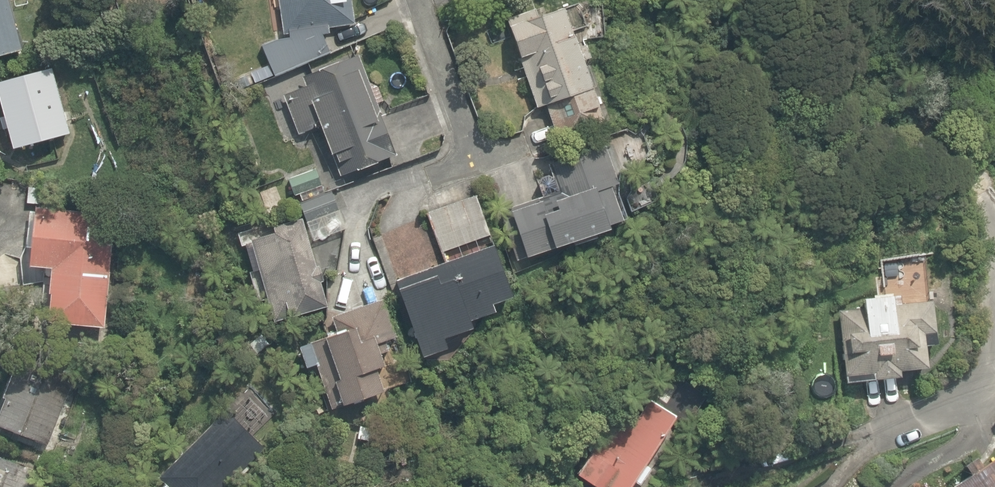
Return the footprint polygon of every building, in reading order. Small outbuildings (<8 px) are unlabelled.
[(23,50),(10,0),(0,0),(0,56),(23,50)] [(275,75),(329,52),(322,33),(328,33),(327,27),(355,23),(352,0),(278,0),(283,33),(289,32),(290,37),(276,38),(262,44),(275,75)] [(546,103),(558,141),(605,125),(583,59),(590,57),(586,43),(578,45),(565,7),(538,16),(535,8),(507,18),(537,106),(546,103)] [(331,154),(338,176),(394,156),(375,103),(380,102),(375,87),(368,82),(358,55),(302,75),(305,86),(282,94),(297,134),(323,125),(333,153),(331,154)] [(14,147),(69,131),(52,68),(0,82),(0,95),(6,115),(1,116),(5,128),(9,127),(14,147)] [(500,210),(517,259),(572,240),(574,244),(595,237),(594,232),(608,227),(607,224),(622,219),(611,185),(618,182),(605,144),(548,163),(558,190),(500,210)] [(288,179),(294,196),(321,186),(315,170),(288,179)] [(331,191),(301,202),(299,203),(314,242),(345,230),(338,209),(331,191)] [(395,281),(421,358),(448,349),(444,337),(471,327),(469,322),(495,313),(491,300),(514,293),(497,243),(490,245),(472,192),(425,208),(444,264),(395,281)] [(49,321),(104,326),(106,308),(115,213),(106,213),(36,206),(31,265),(52,267),(49,292),(52,292),(49,321)] [(260,268),(275,320),(327,304),(320,281),(324,280),(319,264),(317,265),(302,217),(274,225),(276,231),(251,239),(252,242),(246,244),(254,270),(260,268)] [(838,309),(846,381),(900,376),(899,369),(927,366),(924,344),(937,343),(932,299),(892,303),(891,294),(863,297),(864,307),(838,309)] [(316,363),(332,407),(384,389),(376,367),(384,364),(377,342),(397,335),(384,297),(332,315),(338,332),(299,345),(307,366),(316,363)] [(249,342),(258,352),(270,343),(262,332),(249,342)] [(49,443),(76,374),(38,359),(35,369),(17,362),(4,395),(6,396),(0,412),(0,424),(49,443)] [(680,375),(695,384),(699,374),(684,366),(680,375)] [(280,396),(287,402),(292,396),(286,390),(280,396)] [(598,486),(629,486),(675,416),(648,398),(635,420),(618,409),(577,473),(598,486)] [(251,468),(248,465),(265,447),(226,408),(158,476),(166,484),(163,486),(226,486),(236,477),(239,479),(251,468)] [(355,412),(359,421),(369,418),(365,408),(355,412)] [(38,470),(1,455),(0,457),(0,486),(31,486),(38,470)] [(949,486),(994,486),(994,457),(982,465),(976,455),(963,463),(969,472),(948,486),(949,486)]
